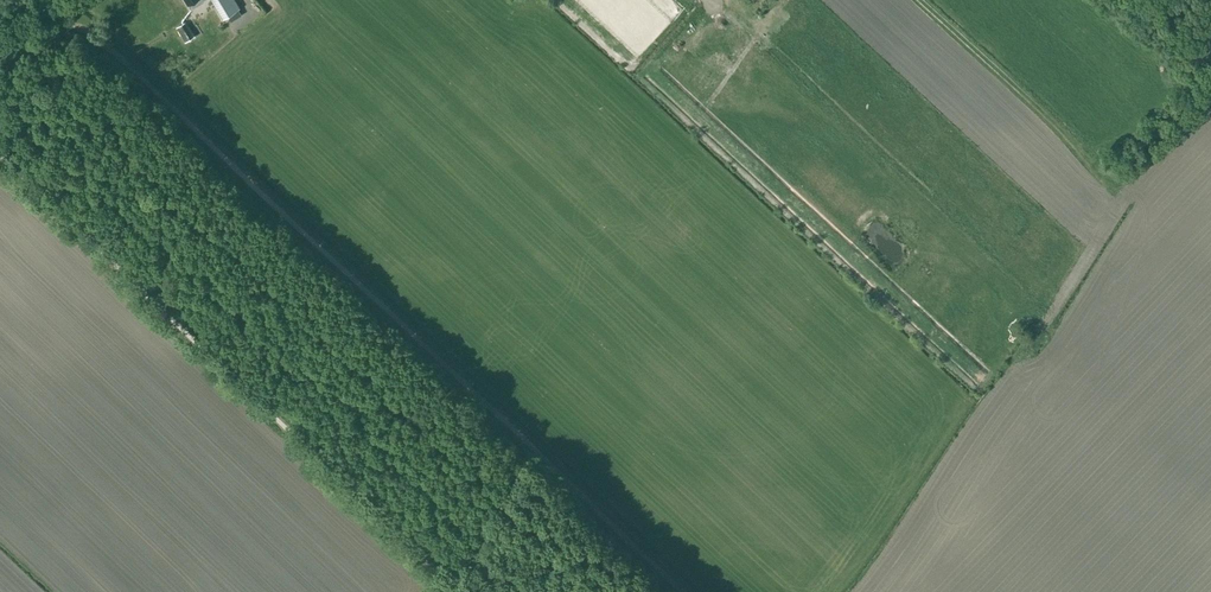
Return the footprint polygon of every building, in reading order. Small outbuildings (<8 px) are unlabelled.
[(219,9),(229,3),(227,0),(213,0),(219,9)]
